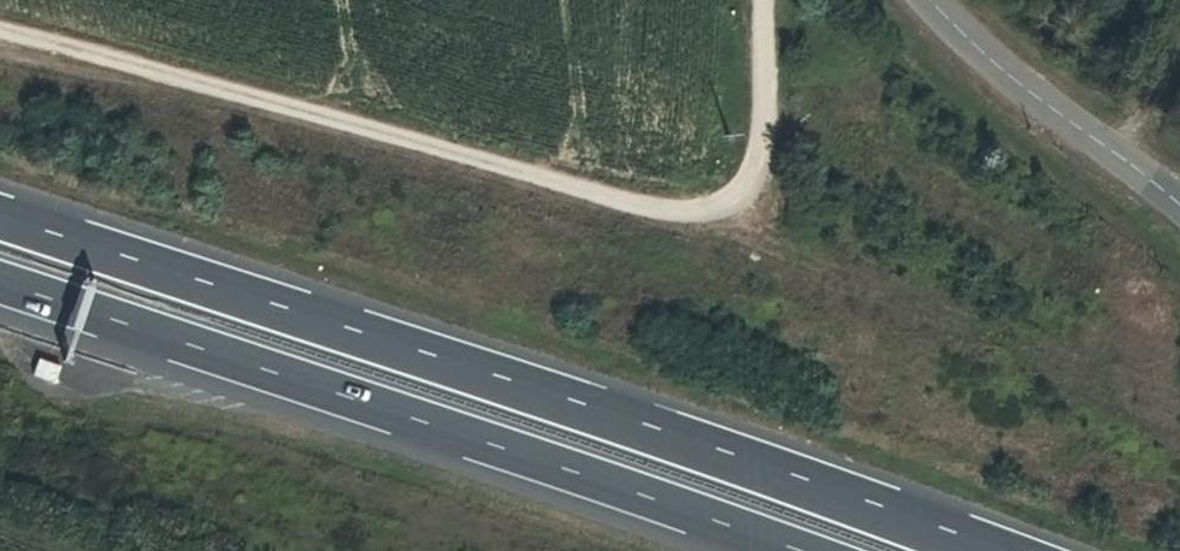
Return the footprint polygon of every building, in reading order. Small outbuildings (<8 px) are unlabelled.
[(53,382),(59,365),(36,358),(31,375),(53,382)]
